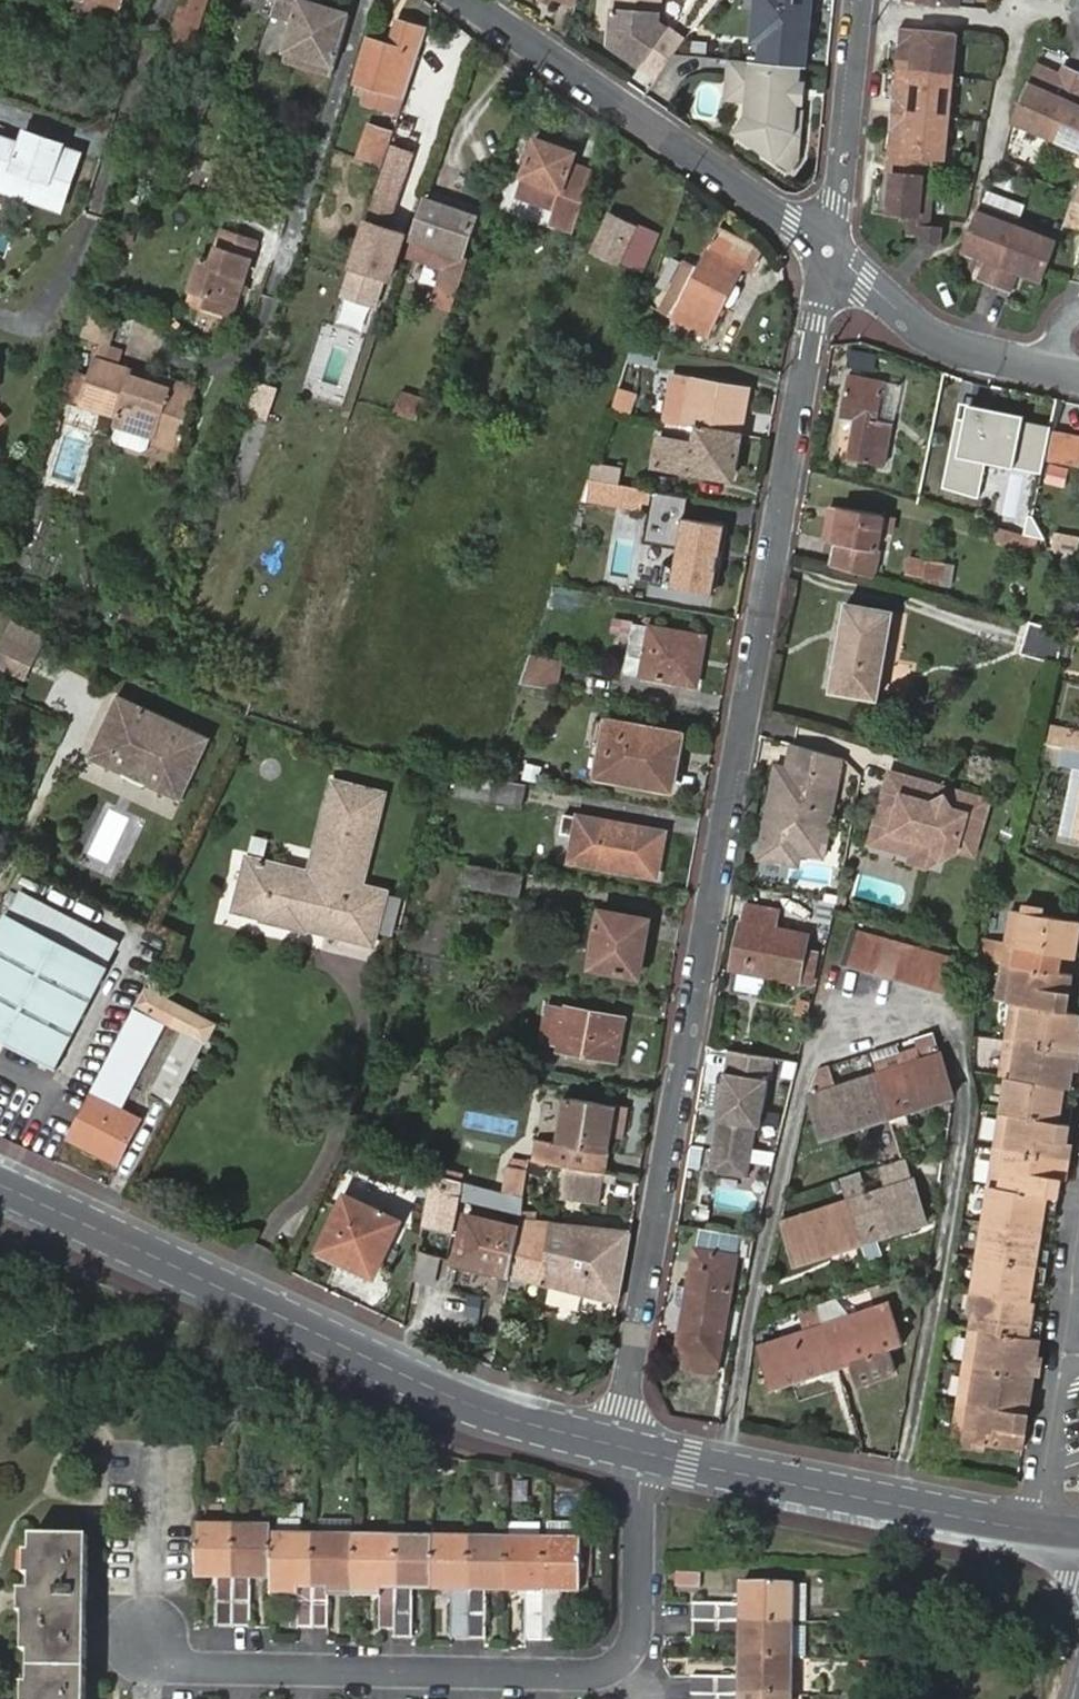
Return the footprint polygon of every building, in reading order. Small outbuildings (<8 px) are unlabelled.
[(67,13),(113,29),(123,0),(72,0),(67,13)] [(178,17),(201,25),(210,0),(184,0),(178,17)] [(273,15),(295,24),(288,51),(306,56),(304,67),(331,75),(351,16),(324,7),(305,1),(305,0),(279,0),(273,15)] [(581,0),(556,0),(579,8),(581,0)] [(662,24),(663,0),(619,0),(618,11),(612,11),(611,45),(661,78),(686,40),(662,24)] [(810,0),(757,0),(754,41),(763,41),(762,63),(800,66),(806,66),(810,0)] [(901,3),(960,9),(961,0),(902,0),(901,3)] [(201,25),(178,17),(169,46),(191,53),(201,25)] [(366,103),(400,114),(428,31),(400,22),(392,46),(369,39),(356,83),(371,87),(366,103)] [(956,36),(899,30),(897,49),(901,49),(906,50),(903,73),(952,78),(956,36)] [(306,56),(288,51),(285,62),(304,67),(306,56)] [(802,103),(804,86),(799,85),(800,66),(762,63),(729,61),(728,80),(750,82),(748,102),(747,118),(736,134),(790,170),(797,159),(801,113),(796,113),(796,102),(802,103)] [(898,72),(895,97),(901,97),(903,73),(898,72)] [(1014,126),(1050,141),(1077,77),(1065,72),(1061,83),(1059,87),(1035,78),(1014,126)] [(891,113),(947,119),(952,78),(903,73),(901,97),(895,97),(892,96),(891,113)] [(1038,73),(1035,78),(1059,87),(1061,83),(1038,73)] [(1078,154),(1078,78),(1077,77),(1050,141),(1078,154)] [(748,102),(750,82),(728,80),(726,101),(748,102)] [(895,157),(923,160),(943,162),(947,119),(891,113),(889,131),(891,132),(898,133),(895,157)] [(370,124),(359,157),(380,165),(391,130),(370,124)] [(20,143),(13,162),(0,158),(0,190),(63,211),(73,183),(55,177),(64,148),(66,142),(24,129),(20,143)] [(20,143),(0,136),(0,158),(13,162),(20,143)] [(549,221),(575,229),(583,207),(594,170),(568,162),(573,148),(535,137),(516,194),(554,207),(549,221)] [(394,144),(374,200),(380,203),(384,190),(396,195),(412,150),(394,144)] [(73,183),(82,154),(64,148),(55,177),(73,183)] [(908,219),(920,220),(928,221),(930,195),(920,193),(923,160),(895,157),(890,156),(888,175),(893,176),(888,217),(908,219)] [(427,197),(408,253),(446,267),(433,304),(451,310),(465,266),(460,265),(476,214),(427,197)] [(1068,227),(1078,229),(1078,200),(1068,227)] [(610,211),(591,252),(617,264),(620,257),(640,267),(655,233),(610,211)] [(991,290),(1016,225),(982,212),(965,251),(990,261),(988,267),(980,285),(991,290)] [(919,238),(920,227),(920,220),(908,219),(907,237),(919,238)] [(1046,283),(1048,280),(1063,242),(1016,225),(991,290),(1013,299),(1020,279),(1022,274),(1046,283)] [(919,238),(918,246),(939,248),(940,230),(920,227),(919,238)] [(203,258),(192,293),(207,299),(204,308),(233,318),(240,294),(243,285),(258,240),(223,229),(212,261),(203,258)] [(363,231),(349,273),(382,285),(396,243),(363,231)] [(718,232),(675,317),(709,336),(746,267),(741,264),(749,248),(718,232)] [(963,257),(988,267),(990,261),(965,251),(963,257)] [(1044,288),(1046,283),(1022,274),(1020,279),(1044,288)] [(207,299),(192,293),(189,303),(204,308),(207,299)] [(112,423),(135,431),(150,382),(130,375),(132,370),(93,358),(79,401),(115,414),(112,423)] [(130,375),(150,382),(152,378),(132,370),(130,375)] [(150,382),(135,431),(155,437),(159,427),(179,433),(194,388),(153,374),(152,378),(150,382)] [(856,418),(850,459),(885,466),(892,426),(878,423),(885,383),(849,376),(842,416),(856,418)] [(693,378),(685,424),(702,426),(743,433),(750,388),(693,378)] [(633,412),(639,391),(617,385),(611,406),(633,412)] [(402,390),(398,413),(420,417),(424,394),(402,390)] [(847,452),(853,419),(841,416),(834,450),(847,452)] [(737,471),(743,433),(702,426),(698,444),(663,438),(658,465),(717,475),(719,467),(737,471)] [(159,427),(155,437),(154,443),(174,449),(179,433),(159,427)] [(1048,458),(1078,464),(1078,463),(1078,434),(1054,429),(1048,458)] [(1014,546),(1032,516),(1009,502),(1018,487),(975,461),(953,497),(999,524),(993,534),(1014,546)] [(613,465),(594,462),(589,478),(610,482),(613,465)] [(1045,482),(1066,487),(1071,467),(1049,462),(1045,482)] [(735,479),(737,471),(719,467),(717,475),(735,479)] [(589,478),(582,497),(642,507),(646,488),(610,482),(589,478)] [(579,503),(577,526),(595,527),(597,505),(579,503)] [(839,546),(836,566),(877,577),(885,515),(833,508),(828,545),(839,546)] [(706,532),(708,520),(686,516),(673,583),(713,590),(724,535),(706,532)] [(726,523),(708,520),(706,532),(724,535),(726,523)] [(1054,531),(1052,552),(1078,554),(1078,533),(1054,531)] [(911,554),(907,571),(938,578),(942,560),(911,554)] [(852,604),(835,690),(882,700),(898,612),(852,604)] [(1025,620),(1018,641),(1016,651),(1051,661),(1058,636),(1060,630),(1025,620)] [(39,651),(28,646),(34,634),(10,623),(0,644),(0,667),(26,680),(39,651)] [(694,657),(701,659),(705,637),(634,625),(628,656),(645,659),(643,675),(689,683),(694,657)] [(559,662),(530,656),(521,684),(555,690),(559,662)] [(698,685),(701,659),(694,657),(689,683),(698,685)] [(210,740),(118,697),(93,754),(184,797),(210,740)] [(611,750),(606,776),(674,788),(680,756),(666,754),(670,730),(609,719),(604,748),(611,750)] [(1070,724),(1065,747),(1078,750),(1078,726),(1070,724)] [(666,754),(680,756),(684,733),(670,730),(666,754)] [(1037,742),(1032,764),(1063,771),(1050,833),(1078,839),(1078,750),(1065,747),(1037,742)] [(825,858),(844,759),(789,744),(784,768),(775,766),(757,857),(800,865),(802,854),(825,858)] [(599,775),(606,776),(611,750),(604,748),(599,775)] [(974,852),(989,799),(890,771),(872,838),(909,848),(906,856),(932,862),(955,847),(974,852)] [(527,784),(490,777),(461,772),(456,794),(522,806),(527,784)] [(335,778),(316,854),(322,856),(318,871),(312,870),(252,856),(237,906),(265,913),(264,916),(309,927),(309,925),(312,915),(330,920),(327,930),(377,942),(389,889),(366,883),(343,877),(346,862),(369,867),(388,792),(335,778)] [(652,850),(656,832),(580,816),(572,860),(658,876),(661,852),(652,850)] [(664,833),(656,832),(652,850),(661,852),(664,833)] [(316,854),(312,870),(318,871),(322,856),(316,854)] [(366,883),(369,867),(346,862),(343,877),(366,883)] [(521,873),(469,863),(464,885),(517,896),(521,873)] [(742,920),(732,967),(740,969),(736,987),(761,992),(764,974),(812,985),(818,954),(806,951),(810,937),(777,930),(781,912),(748,904),(745,920),(742,920)] [(600,925),(592,965),(638,975),(649,921),(581,906),(579,921),(600,925)] [(1057,969),(1060,955),(1077,957),(1078,944),(1078,920),(1073,919),(1013,910),(1004,961),(1057,969)] [(0,928),(0,1036),(56,1065),(107,964),(8,914),(0,928)] [(312,915),(309,925),(327,930),(330,920),(312,915)] [(856,930),(848,963),(950,991),(959,958),(856,930)] [(1066,992),(1072,992),(1075,972),(1057,969),(1004,961),(998,999),(1014,1002),(1062,1010),(1066,992)] [(151,1095),(171,1106),(213,1025),(145,989),(136,1007),(159,1019),(168,1024),(185,1033),(151,1095)] [(1062,1010),(1068,1011),(1072,992),(1066,992),(1062,1010)] [(1078,1049),(1078,1031),(1075,1031),(1078,1012),(1068,1011),(1062,1010),(1014,1002),(1008,1038),(1078,1049)] [(550,1004),(543,1045),(559,1047),(559,1050),(616,1060),(619,1039),(624,1040),(628,1016),(566,1004),(566,1007),(550,1004)] [(159,1019),(136,1007),(117,1041),(116,1043),(89,1095),(122,1112),(168,1024),(159,1019)] [(1067,1086),(1070,1066),(1077,1067),(1078,1055),(1078,1049),(1008,1038),(1001,1075),(1007,1076),(1067,1086)] [(773,1080),(775,1060),(727,1051),(724,1073),(766,1079),(773,1080)] [(901,1099),(905,1111),(957,1095),(944,1053),(881,1073),(814,1093),(828,1136),(881,1120),(877,1106),(890,1102),(901,1099)] [(1070,1066),(1067,1086),(1074,1087),(1077,1067),(1070,1066)] [(759,1125),(766,1079),(724,1073),(711,1169),(747,1174),(753,1124),(759,1125)] [(1066,1122),(1072,1123),(1076,1106),(1064,1104),(1067,1086),(1007,1076),(1002,1110),(1066,1122)] [(89,1095),(66,1138),(115,1163),(137,1119),(122,1112),(89,1095)] [(611,1129),(623,1131),(623,1130),(627,1108),(615,1105),(569,1097),(561,1142),(609,1151),(610,1138),(611,1129)] [(894,1115),(905,1111),(901,1099),(890,1102),(877,1106),(881,1120),(894,1115)] [(995,1148),(1066,1160),(1069,1142),(1063,1141),(1066,1122),(1002,1110),(995,1148)] [(1063,1141),(1069,1142),(1072,1123),(1066,1122),(1063,1141)] [(621,1140),(623,1131),(611,1129),(610,1138),(621,1140)] [(534,1160),(567,1166),(594,1171),(604,1172),(609,1151),(561,1142),(538,1138),(534,1160)] [(1057,1175),(1064,1177),(1066,1160),(995,1148),(989,1185),(1054,1196),(1057,1175)] [(878,1168),(884,1190),(916,1179),(909,1158),(878,1168)] [(594,1171),(567,1166),(561,1190),(600,1197),(605,1173),(605,1172),(604,1172),(594,1171)] [(916,1179),(884,1190),(869,1194),(862,1172),(844,1178),(851,1200),(787,1222),(800,1262),(852,1246),(849,1234),(861,1231),(872,1227),(876,1239),(930,1221),(916,1179)] [(1054,1196),(1060,1198),(1064,1177),(1057,1175),(1054,1196)] [(983,1220),(1043,1230),(1046,1213),(1058,1215),(1060,1198),(1054,1196),(989,1185),(983,1220)] [(600,1197),(561,1190),(561,1194),(560,1198),(598,1205),(600,1197)] [(452,1231),(460,1201),(429,1193),(423,1226),(452,1231)] [(338,1213),(315,1265),(342,1278),(340,1283),(368,1296),(395,1239),(338,1213)] [(509,1272),(518,1226),(469,1215),(459,1261),(509,1272)] [(556,1223),(519,1219),(518,1226),(509,1272),(544,1281),(556,1223)] [(978,1254),(1048,1266),(1051,1249),(1040,1247),(1043,1230),(983,1220),(978,1254)] [(619,1300),(632,1229),(556,1223),(544,1281),(619,1300)] [(741,1237),(701,1227),(676,1351),(716,1360),(741,1237)] [(849,1234),(852,1246),(864,1242),(876,1239),(872,1227),(861,1231),(849,1234)] [(414,1279),(438,1283),(443,1253),(419,1249),(414,1279)] [(978,1291),(1031,1300),(1034,1282),(1045,1284),(1048,1266),(978,1254),(973,1290),(978,1291)] [(342,1278),(315,1265),(312,1269),(340,1283),(342,1278)] [(972,1326),(1044,1338),(1046,1322),(1032,1319),(1036,1301),(1031,1300),(978,1291),(972,1326)] [(888,1303),(824,1324),(833,1353),(845,1350),(848,1362),(857,1384),(896,1371),(888,1348),(902,1344),(888,1303)] [(824,1324),(818,1306),(800,1311),(805,1331),(759,1346),(773,1387),(825,1369),(821,1356),(833,1353),(824,1324)] [(1034,1356),(1041,1356),(1044,1338),(972,1326),(967,1362),(1031,1373),(1034,1356)] [(833,1353),(838,1365),(848,1362),(845,1350),(833,1353)] [(821,1356),(825,1369),(838,1365),(833,1353),(821,1356)] [(1031,1373),(1037,1374),(1041,1356),(1034,1356),(1031,1373)] [(967,1362),(960,1400),(1024,1411),(1027,1392),(1034,1393),(1037,1374),(1031,1373),(967,1362)] [(1024,1411),(1031,1411),(1034,1393),(1027,1392),(1024,1411)] [(954,1436),(1025,1447),(1028,1430),(1021,1429),(1024,1411),(960,1400),(954,1436)] [(1021,1429),(1028,1430),(1031,1411),(1024,1411),(1021,1429)] [(467,1539),(430,1539),(392,1538),(352,1537),(267,1536),(267,1529),(198,1527),(198,1578),(212,1578),(212,1627),(248,1628),(249,1579),(265,1580),(265,1586),(293,1586),(293,1628),(325,1629),(325,1596),(326,1587),(351,1587),(377,1588),(376,1629),(391,1629),(391,1637),(409,1637),(410,1588),(428,1589),(447,1589),(447,1639),(483,1639),(484,1590),(525,1590),(525,1640),(560,1640),(559,1591),(579,1591),(579,1541),(505,1541),(467,1539)] [(37,1690),(31,1690),(31,1698),(93,1698),(93,1542),(38,1541),(38,1557),(32,1557),(32,1580),(38,1580),(38,1596),(26,1596),(26,1619),(31,1619),(31,1657),(38,1657),(37,1690)] [(702,1590),(702,1571),(676,1571),(676,1589),(702,1590)] [(792,1586),(738,1585),(739,1605),(690,1605),(690,1637),(738,1638),(737,1678),(689,1677),(689,1698),(790,1698),(792,1586)]
